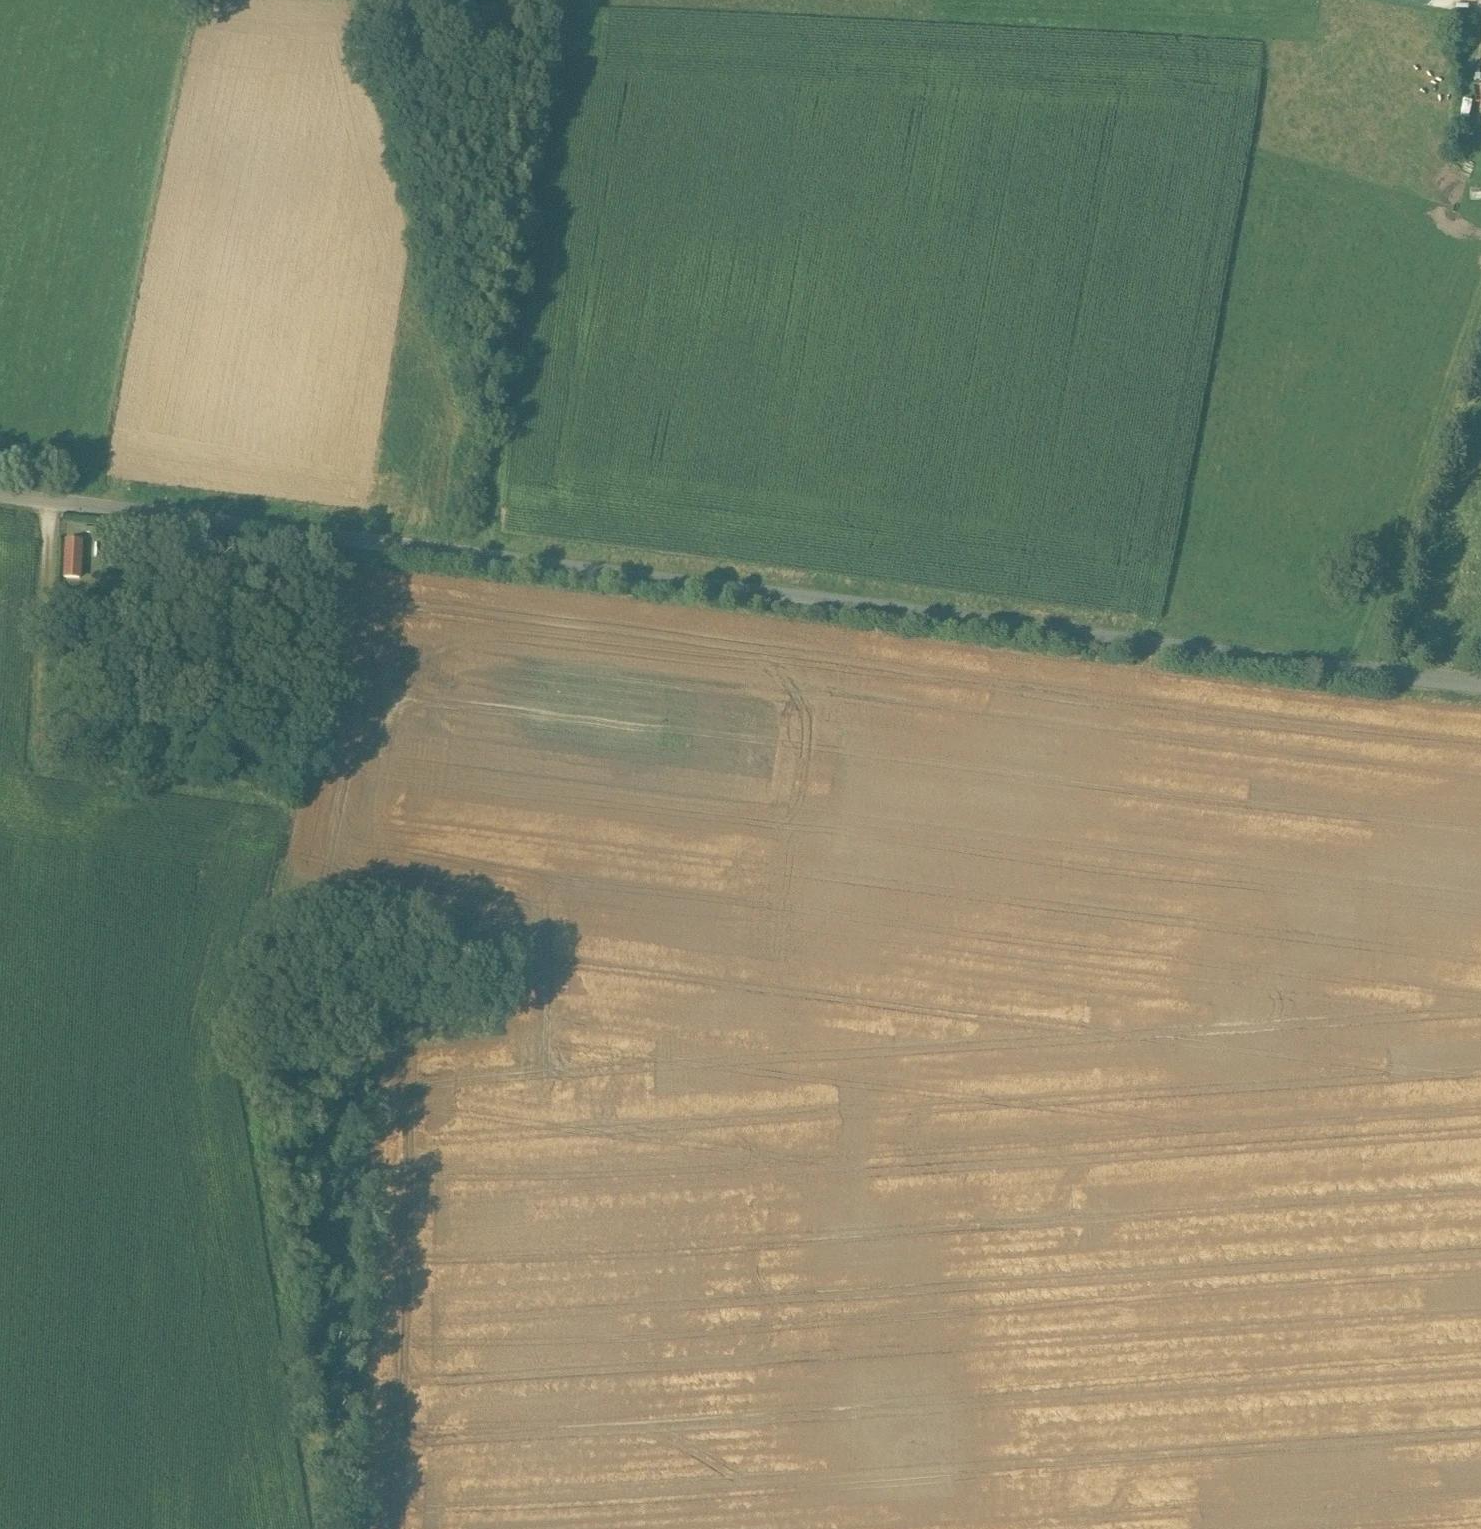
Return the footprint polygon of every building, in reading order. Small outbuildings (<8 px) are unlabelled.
[(63,578),(80,578),(81,541),(64,540),(63,578)]
